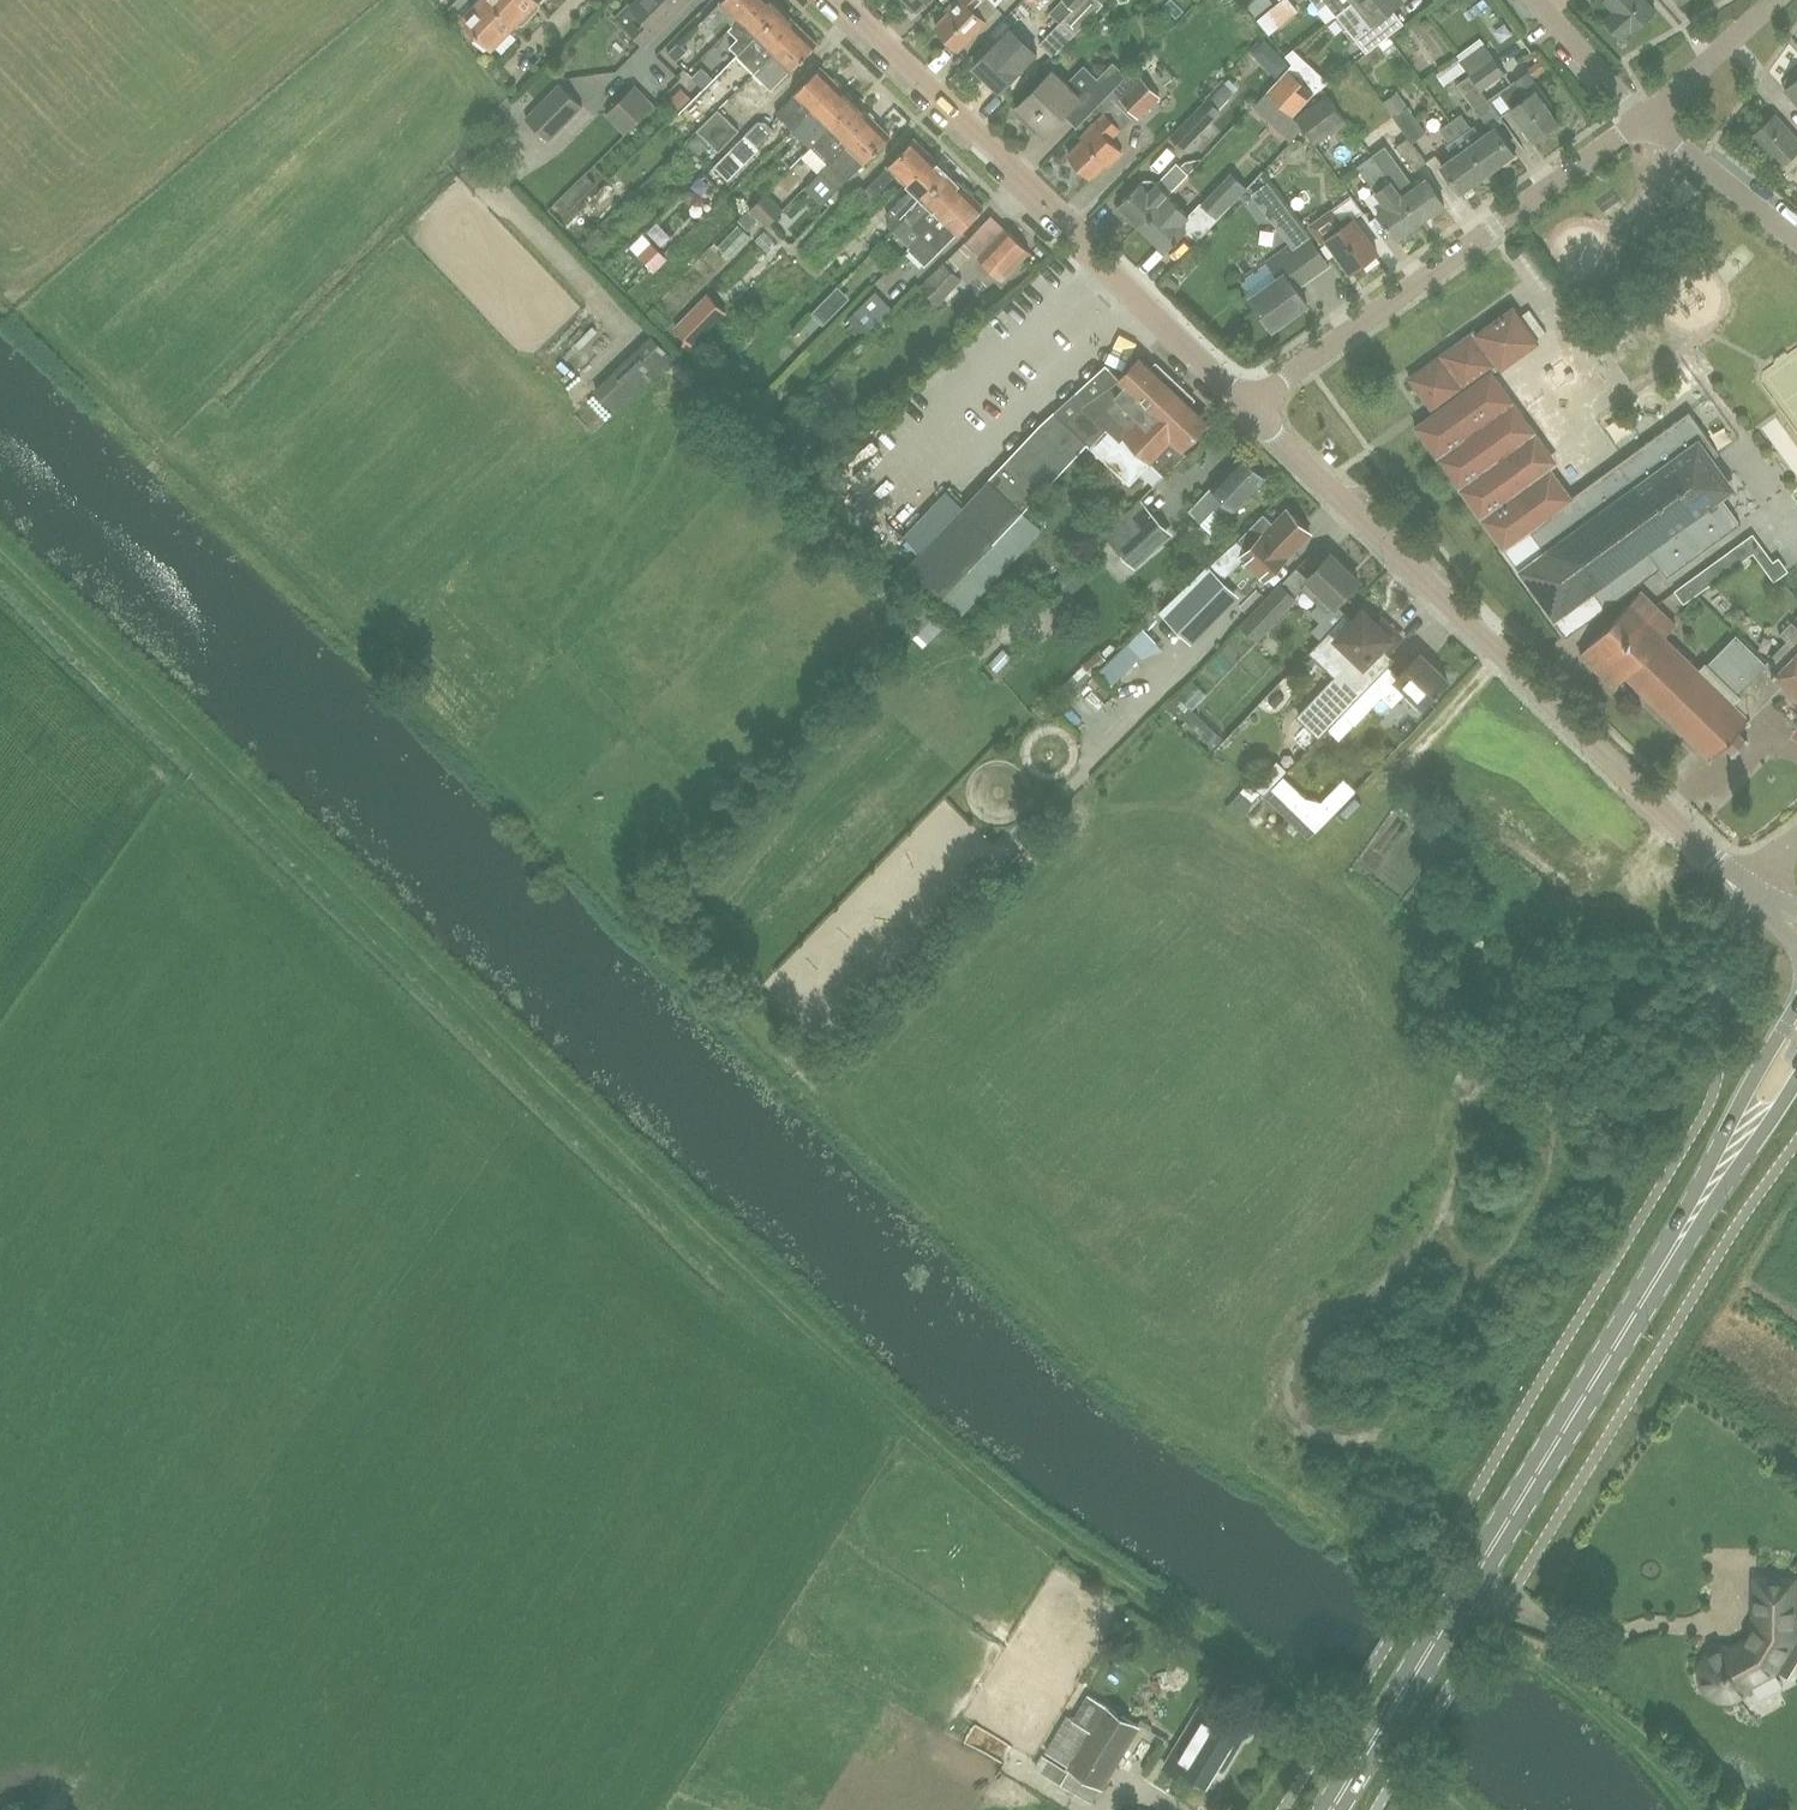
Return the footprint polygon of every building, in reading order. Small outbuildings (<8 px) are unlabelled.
[(475,5),(462,18),(492,47),(515,23),(491,0),(471,0),(475,5)] [(537,0),(491,0),(515,23),(515,22),(518,25),(523,25),(530,17),(530,12),(528,10),(537,0)] [(644,44),(687,0),(638,0),(632,6),(629,2),(613,19),(627,33),(630,30),(644,44)] [(756,0),(721,0),(702,20),(711,30),(724,17),(732,25),(756,0)] [(782,9),(773,0),(756,0),(732,25),(728,30),(737,39),(729,47),(737,54),(782,9)] [(918,10),(927,0),(908,0),(918,10)] [(946,10),(949,12),(935,27),(958,49),(997,9),(993,5),(988,0),(956,0),(946,10)] [(1039,44),(1053,58),(1103,4),(1099,0),(1063,0),(1072,9),(1059,23),(1039,44)] [(1275,35),(1303,13),(1292,0),(1284,0),(1279,4),(1276,0),(1256,0),(1250,4),(1275,35)] [(1356,0),(1325,0),(1337,15),(1354,1),(1356,0)] [(1354,1),(1337,15),(1347,28),(1363,49),(1384,33),(1375,21),(1392,9),(1402,0),(1356,0),(1354,1)] [(1655,10),(1646,0),(1602,0),(1612,11),(1604,19),(1622,39),(1655,10)] [(753,73),(799,25),(782,9),(737,54),(736,55),(753,73)] [(799,25),(753,73),(754,73),(772,55),(780,63),(763,80),(772,88),(817,43),(799,25)] [(975,65),(1001,90),(1020,71),(1037,53),(1011,28),(994,46),(993,45),(975,65)] [(1279,74),(1291,60),(1264,36),(1251,51),(1279,74)] [(1487,87),(1499,78),(1506,73),(1505,72),(1483,43),(1460,60),(1470,74),(1482,90),(1486,87),(1487,87)] [(1445,85),(1465,70),(1457,59),(1436,74),(1445,85)] [(1080,97),(1052,71),(1013,111),(1029,126),(1033,122),(1045,134),(1064,115),(1076,127),(1127,76),(1113,63),(1080,97)] [(793,130),(838,85),(820,67),(776,112),(793,130)] [(1292,116),(1314,93),(1287,68),(1266,92),(1288,112),(1292,116)] [(1787,79),(1788,86),(1784,90),(1796,104),(1796,69),(1787,79)] [(525,88),(538,102),(554,86),(541,72),(525,88)] [(1489,100),(1501,116),(1502,118),(1513,110),(1534,139),(1558,122),(1547,107),(1551,104),(1528,72),(1514,81),(1506,87),(1500,92),(1493,97),(1489,100)] [(1470,75),(1457,84),(1475,110),(1489,100),(1482,90),(1470,74),(1470,75)] [(1118,98),(1139,119),(1161,97),(1141,76),(1118,98)] [(1184,150),(1222,111),(1219,108),(1236,91),(1225,81),(1171,137),(1184,150)] [(524,117),(549,142),(583,107),(559,82),(524,117)] [(605,114),(625,134),(655,105),(635,84),(605,114)] [(811,147),(855,102),(838,85),(793,130),(801,137),(782,157),(791,166),(810,146),(811,147)] [(1397,92),(1382,102),(1407,137),(1408,136),(1412,143),(1427,133),(1397,92)] [(1346,121),(1336,107),(1337,106),(1328,94),(1326,96),(1325,94),(1295,117),(1299,122),(1303,128),(1315,144),(1346,121)] [(846,145),(872,118),(855,102),(811,147),(828,164),(846,145)] [(718,109),(696,131),(718,152),(740,130),(718,109)] [(1293,139),(1303,128),(1299,122),(1292,116),(1288,112),(1277,124),(1293,139)] [(1109,139),(1120,129),(1105,114),(1080,138),(1083,141),(1068,155),(1090,178),(1119,149),(1109,139)] [(1514,154),(1495,126),(1490,130),(1482,136),(1474,125),(1471,127),(1461,114),(1450,121),(1487,173),(1514,154)] [(1779,167),(1780,166),(1787,174),(1796,164),(1796,162),(1791,156),(1796,150),(1796,138),(1775,114),(1751,136),(1779,167)] [(837,189),(845,181),(850,176),(864,162),(864,163),(890,136),(872,118),(846,145),(828,164),(820,172),(837,189)] [(1461,192),(1487,173),(1450,121),(1439,129),(1449,143),(1446,145),(1453,156),(1441,165),(1461,192)] [(745,134),(713,166),(728,181),(760,149),(757,146),(746,134),(745,134)] [(1408,136),(1407,137),(1396,145),(1414,171),(1427,163),(1412,143),(1408,136)] [(905,183),(931,156),(914,139),(887,166),(888,166),(865,189),(861,185),(845,202),(857,214),(896,174),(905,183)] [(1373,156),(1420,222),(1444,204),(1425,178),(1412,188),(1405,177),(1404,178),(1383,149),(1373,156)] [(904,219),(949,173),(931,156),(905,183),(911,189),(886,214),(891,219),(887,224),(893,230),(904,219)] [(1410,229),(1420,222),(1373,156),(1357,168),(1386,207),(1377,213),(1396,239),(1397,238),(1399,241),(1403,243),(1412,237),(1412,232),(1410,229)] [(1142,181),(1139,183),(1118,205),(1119,205),(1116,208),(1116,213),(1124,220),(1129,220),(1131,217),(1139,225),(1168,195),(1188,174),(1177,163),(1157,184),(1155,182),(1151,180),(1145,180),(1142,181)] [(596,184),(585,173),(558,200),(569,210),(596,184)] [(908,249),(966,190),(949,173),(904,219),(921,235),(908,248),(908,249)] [(1205,204),(1219,217),(1248,187),(1234,174),(1205,204)] [(1273,220),(1288,208),(1268,182),(1253,194),(1273,220)] [(925,266),(938,252),(957,234),(958,234),(984,207),(966,190),(908,249),(925,266)] [(750,209),(767,226),(784,209),(766,192),(750,209)] [(1168,195),(1139,225),(1166,251),(1187,230),(1181,224),(1190,215),(1168,195)] [(1377,253),(1353,219),(1343,226),(1332,209),(1309,226),(1321,243),(1327,239),(1351,272),(1377,253)] [(1006,228),(978,257),(1002,280),(1030,251),(1006,228)] [(1296,288),(1312,276),(1330,265),(1310,236),(1292,248),(1291,246),(1267,263),(1268,265),(1278,279),(1250,299),(1272,329),(1307,304),(1296,288)] [(651,241),(641,255),(659,267),(669,253),(651,241)] [(919,286),(926,293),(920,298),(928,305),(933,300),(938,305),(963,280),(952,270),(970,252),(963,245),(945,262),(943,261),(919,286)] [(850,298),(838,286),(811,313),(823,325),(850,298)] [(876,290),(847,319),(866,337),(894,308),(876,290)] [(707,293),(673,327),(694,347),(727,312),(707,293)] [(1475,330),(1410,377),(1428,402),(1433,409),(1435,412),(1416,426),(1504,548),(1528,530),(1533,536),(1518,547),(1529,562),(1519,569),(1567,635),(1605,608),(1659,569),(1667,579),(1741,526),(1738,522),(1721,498),(1735,489),(1713,458),(1720,453),(1719,453),(1690,412),(1625,459),(1574,496),(1546,456),(1553,451),(1531,420),(1529,421),(1494,372),(1501,367),(1502,368),(1540,341),(1539,341),(1521,315),(1514,306),(1513,307),(1478,333),(1476,330),(1475,330)] [(654,339),(649,343),(648,342),(613,375),(614,376),(595,394),(615,415),(669,364),(667,361),(672,357),(654,339)] [(921,551),(908,564),(941,595),(1021,510),(1042,488),(1045,490),(1088,445),(1090,448),(1129,485),(1150,463),(1164,477),(1186,454),(1181,449),(1207,422),(1171,387),(1140,358),(1119,379),(1107,366),(1106,364),(1039,422),(964,505),(921,551)] [(1212,486),(1188,510),(1201,523),(1215,509),(1225,519),(1235,509),(1265,478),(1242,455),(1212,486)] [(1126,554),(1161,522),(1142,501),(1106,533),(1126,554)] [(1274,524),(1264,514),(1237,541),(1247,551),(1242,556),(1260,573),(1265,579),(1282,562),(1287,556),(1310,533),(1287,510),(1274,524)] [(1685,603),(1754,552),(1745,539),(1675,590),(1685,603)] [(1332,552),(1305,579),(1324,598),(1310,612),(1320,621),(1312,630),(1320,639),(1345,613),(1336,604),(1360,580),(1332,552)] [(1777,559),(1774,562),(1764,569),(1774,582),(1781,577),(1787,572),(1777,559)] [(1166,613),(1191,639),(1236,595),(1210,570),(1166,613)] [(1293,596),(1281,584),(1241,625),(1256,639),(1295,598),(1293,596)] [(1749,719),(1735,705),(1699,670),(1664,636),(1676,625),(1642,591),(1580,653),(1614,687),(1625,676),(1711,759),(1726,744),(1735,752),(1744,743),(1735,735),(1750,719),(1749,719)] [(907,596),(892,611),(917,635),(932,620),(907,596)] [(1326,687),(1299,714),(1313,727),(1311,728),(1320,737),(1327,729),(1343,713),(1380,674),(1388,666),(1394,659),(1385,650),(1400,635),(1388,623),(1382,629),(1375,622),(1363,611),(1353,621),(1345,613),(1320,639),(1308,651),(1313,656),(1314,654),(1339,679),(1329,690),(1326,687)] [(1735,705),(1749,719),(1783,685),(1788,690),(1796,698),(1796,627),(1791,621),(1780,633),(1787,640),(1765,662),(1736,633),(1706,663),(1699,670),(1735,705)] [(1148,626),(1103,668),(1118,684),(1163,642),(1148,626)] [(1380,674),(1343,713),(1354,724),(1355,725),(1382,697),(1392,707),(1408,691),(1423,706),(1448,681),(1420,654),(1398,676),(1391,684),(1380,674)] [(1285,697),(1278,690),(1268,700),(1275,706),(1285,697)] [(1343,713),(1327,729),(1338,740),(1354,724),(1343,713)] [(1263,793),(1286,769),(1276,759),(1261,775),(1265,779),(1261,784),(1257,780),(1253,783),(1263,793)] [(1344,779),(1321,802),(1333,813),(1355,790),(1344,779)] [(1748,1687),(1750,1684),(1774,1671),(1793,1639),(1794,1581),(1756,1580),(1755,1628),(1746,1642),(1731,1650),(1727,1650),(1723,1650),(1719,1650),(1715,1652),(1712,1654),(1709,1656),(1706,1659),(1704,1663),(1702,1667),(1701,1671),(1701,1675),(1701,1679),(1702,1683),(1704,1687),(1706,1690),(1709,1693),(1713,1696),(1716,1698),(1720,1699),(1724,1700),(1728,1700),(1732,1699),(1736,1698),(1740,1696),(1743,1694),(1746,1691),(1748,1687)] [(1070,1770),(1061,1784),(1091,1803),(1138,1726),(1088,1695),(1073,1720),(1068,1717),(1046,1753),(1069,1767),(1068,1769),(1070,1770)] [(1210,1716),(1202,1730),(1191,1723),(1175,1749),(1165,1766),(1194,1784),(1198,1778),(1208,1784),(1219,1765),(1225,1769),(1244,1737),(1210,1716)]
